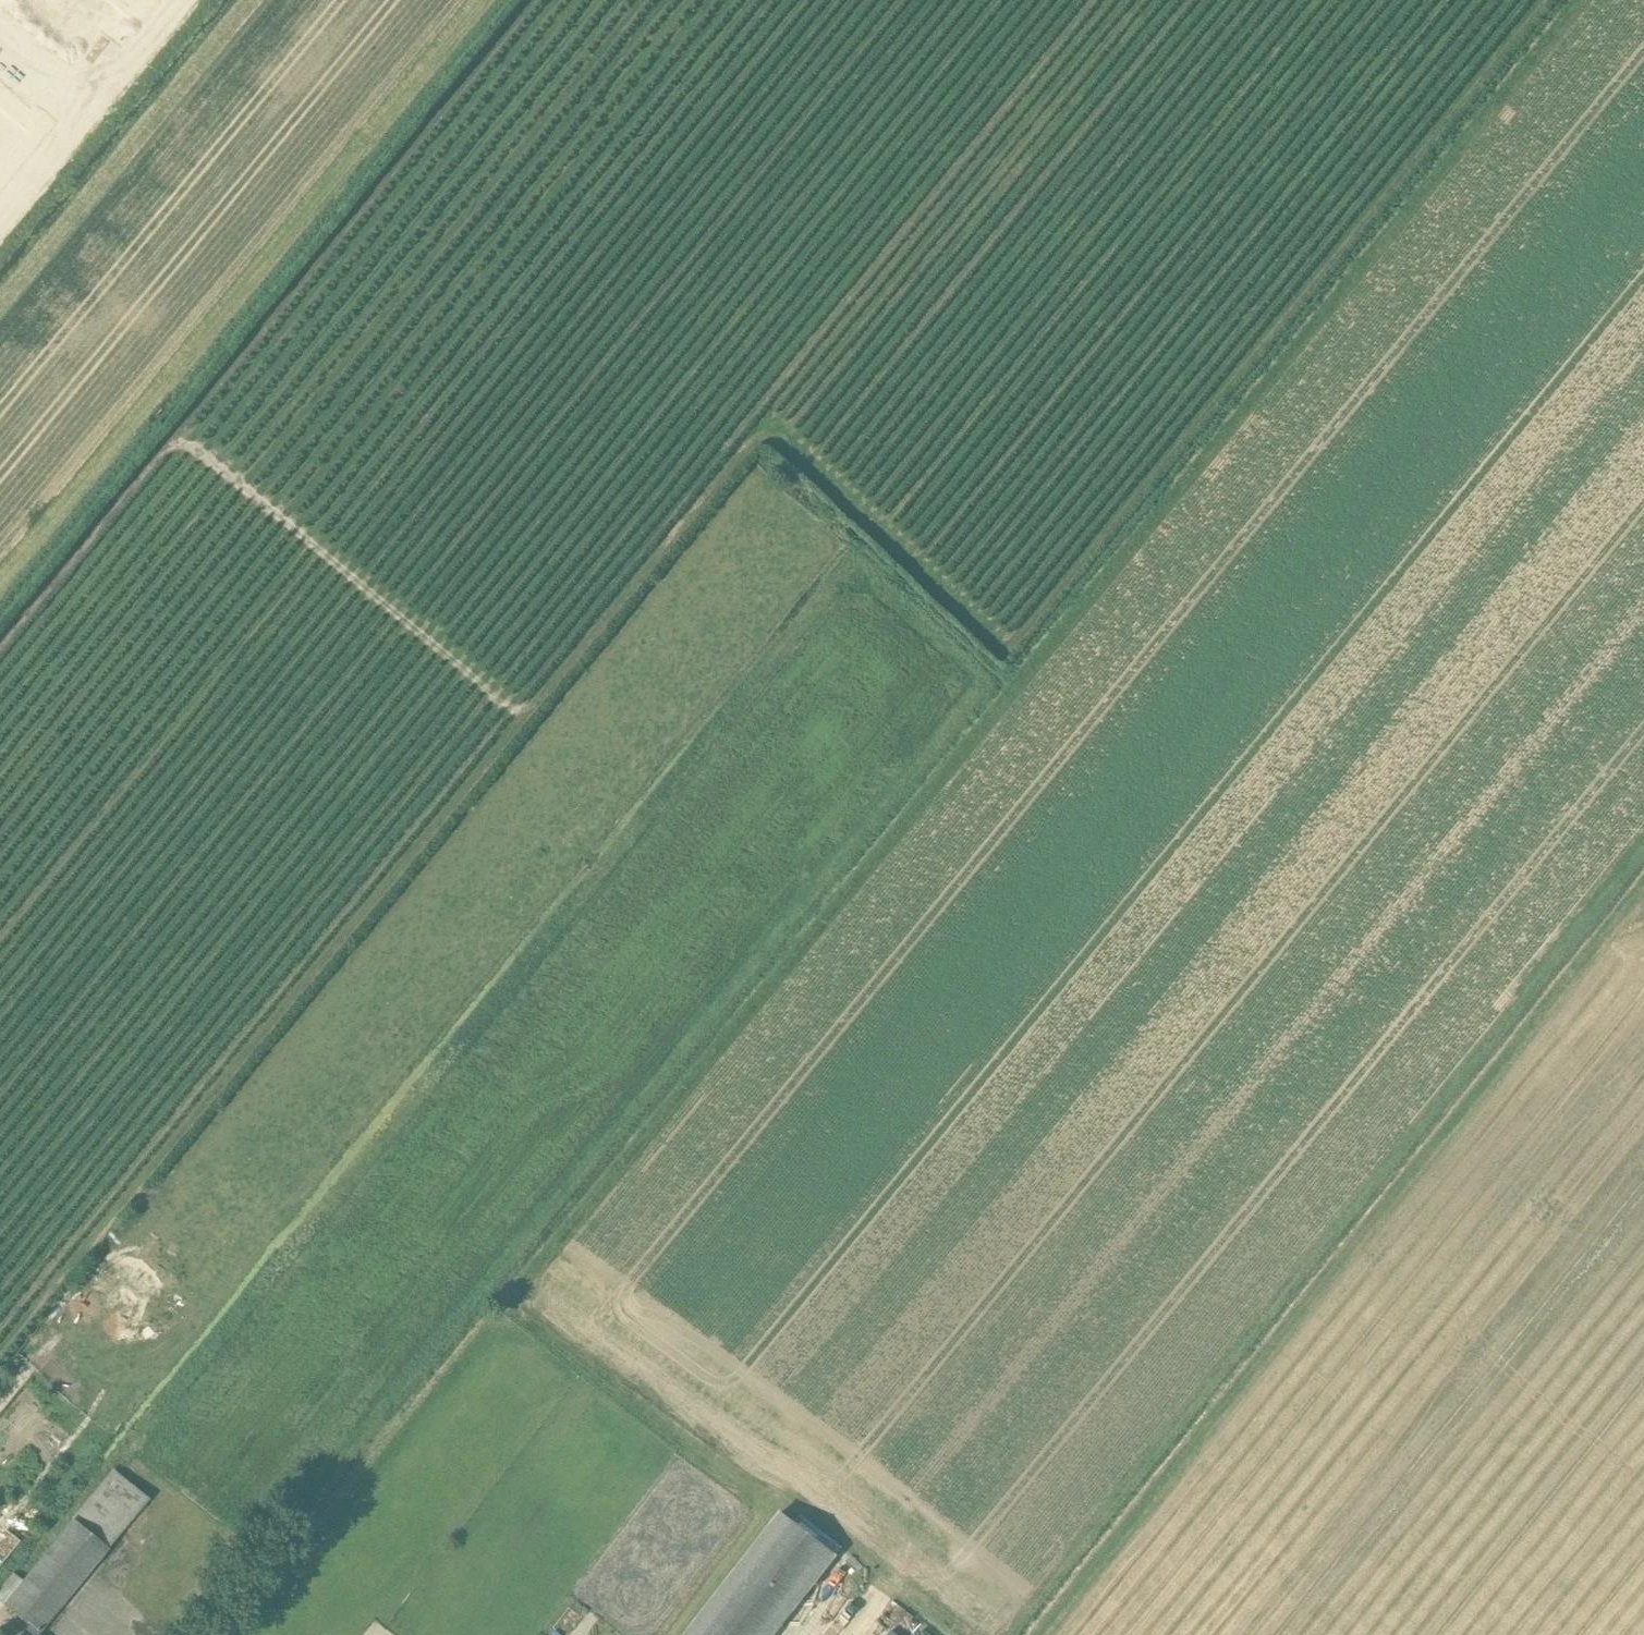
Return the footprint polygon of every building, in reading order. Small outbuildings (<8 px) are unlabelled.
[(29,1625),(21,1634),(37,1634),(39,1632),(38,1631),(144,1496),(110,1468),(23,1581),(14,1573),(0,1589),(0,1601),(29,1625)] [(686,1634),(775,1634),(836,1556),(781,1513),(686,1634)]
